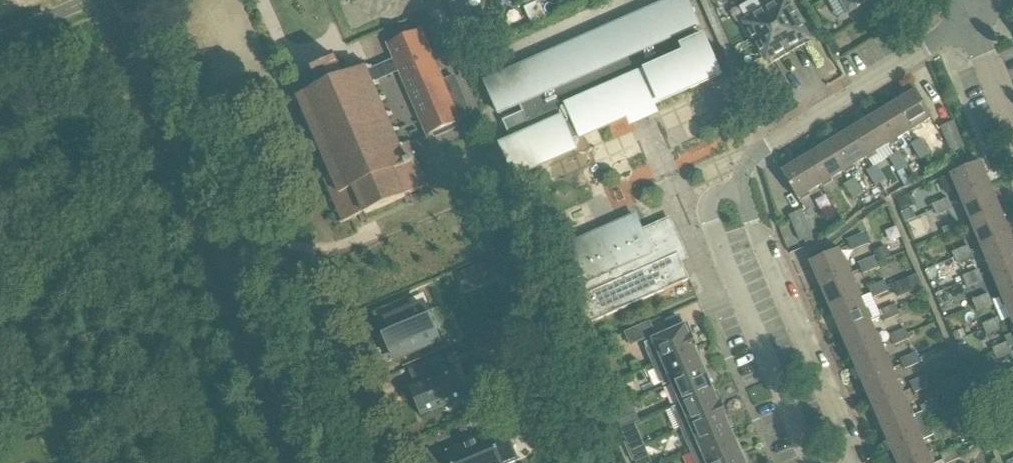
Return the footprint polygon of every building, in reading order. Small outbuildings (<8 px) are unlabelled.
[(449,5),(460,31),(473,25),(463,0),(461,0),(449,5)] [(515,139),(506,143),(505,140),(504,141),(519,176),(520,176),(520,174),(578,149),(579,150),(580,150),(575,140),(584,136),(585,137),(586,137),(586,135),(630,115),(634,123),(654,114),(651,106),(690,89),(690,91),(692,91),(691,89),(721,76),(705,40),(695,44),(691,33),(700,29),(687,0),(673,0),(490,80),(490,79),(489,79),(504,114),(505,114),(504,112),(523,104),(526,111),(506,119),(515,139)] [(765,11),(764,12),(786,50),(807,38),(808,37),(787,1),(786,0),(758,0),(765,11)] [(837,17),(847,11),(848,14),(872,0),(828,0),(837,17)] [(764,12),(743,23),(765,62),(786,50),(764,12)] [(452,81),(441,85),(419,33),(386,46),(393,63),(397,72),(425,139),(431,136),(432,139),(453,131),(452,128),(458,125),(456,121),(467,117),(452,81)] [(829,46),(835,56),(842,52),(836,41),(829,46)] [(396,149),(369,84),(397,72),(393,63),(365,75),(360,62),(338,72),(332,58),(307,68),(313,82),(291,91),(295,99),(289,102),(296,120),(302,117),(327,178),(317,182),(335,226),(360,215),(360,217),(400,200),(400,199),(422,189),(404,146),(396,149)] [(915,91),(892,105),(909,133),(932,119),(915,91)] [(892,105),(870,118),(887,147),(909,133),(892,105)] [(870,118),(848,132),(865,160),(887,147),(870,118)] [(955,121),(943,126),(953,151),(965,146),(955,121)] [(865,160),(848,132),(825,145),(843,174),(865,160)] [(911,144),(920,159),(930,154),(922,138),(911,144)] [(825,145),(803,159),(820,187),(843,174),(825,145)] [(900,151),(889,157),(898,173),(903,170),(908,167),(900,151)] [(820,187),(803,159),(781,173),(798,201),(820,187)] [(961,199),(992,186),(981,162),(950,174),(961,199)] [(886,180),(877,164),(867,171),(876,186),(886,180)] [(855,178),(845,184),(854,200),(864,194),(855,178)] [(992,186),(961,199),(971,223),(1002,210),(992,186)] [(909,194),(897,199),(902,212),(914,206),(912,202),(909,194)] [(949,198),(933,205),(937,216),(954,208),(949,198)] [(902,212),(906,223),(920,216),(915,205),(914,206),(902,212)] [(1012,234),(1002,210),(971,223),(981,247),(1012,234)] [(813,236),(802,211),(789,217),(800,241),(813,236)] [(660,226),(642,234),(634,215),(633,216),(633,217),(564,247),(563,246),(561,247),(583,296),(573,300),(585,325),(689,280),(680,258),(684,257),(671,227),(663,231),(660,226)] [(943,228),(947,239),(964,232),(959,221),(943,228)] [(853,251),(869,244),(864,233),(848,240),(853,251)] [(1012,234),(981,247),(991,271),(1012,262),(1012,238),(1012,234)] [(874,251),(879,262),(892,257),(887,246),(874,251)] [(969,246),(953,252),(957,263),(974,257),(969,246)] [(820,287),(850,273),(840,249),(809,262),(820,287)] [(859,264),(863,274),(879,267),(875,257),(859,264)] [(991,271),(1001,295),(1012,290),(1012,262),(991,271)] [(488,264),(474,270),(479,284),(494,278),(488,264)] [(984,281),(979,270),(963,276),(967,287),(984,281)] [(850,273),(820,287),(830,311),(861,297),(850,273)] [(892,285),(898,298),(922,287),(916,274),(892,285)] [(869,288),(874,298),(890,291),(885,280),(869,288)] [(1001,295),(1011,319),(1012,318),(1012,290),(1001,295)] [(989,293),(973,300),(977,311),(994,304),(989,293)] [(861,297),(830,311),(840,335),(871,321),(861,297)] [(389,323),(382,326),(386,337),(395,359),(439,341),(424,304),(410,310),(406,301),(383,310),(389,323)] [(895,304),(879,311),(884,322),(900,315),(895,304)] [(983,325),(988,335),(1004,328),(999,317),(983,325)] [(657,335),(656,334),(651,321),(625,332),(631,346),(657,335)] [(881,345),(871,321),(840,335),(851,359),(881,345)] [(654,365),(697,347),(688,328),(686,329),(685,326),(644,343),(654,365)] [(483,340),(487,350),(519,336),(515,327),(483,340)] [(890,335),(895,346),(910,339),(906,328),(890,335)] [(953,333),(956,341),(967,337),(964,329),(953,333)] [(1008,342),(993,349),(997,358),(1012,351),(1012,350),(1012,347),(1012,334),(1006,337),(1008,342)] [(892,369),(881,345),(851,359),(861,383),(892,369)] [(697,347),(654,365),(663,386),(704,369),(695,349),(697,348),(697,347)] [(905,370),(921,363),(916,352),(900,359),(905,370)] [(1004,372),(1003,372),(1008,383),(1012,381),(1012,368),(1004,372)] [(713,390),(704,369),(663,386),(663,387),(671,383),(680,404),(713,390)] [(892,369),(861,383),(872,407),(902,394),(892,369)] [(926,375),(910,382),(915,394),(931,387),(926,375)] [(458,376),(414,395),(426,423),(470,404),(458,376)] [(612,408),(626,402),(620,390),(607,396),(612,408)] [(713,390),(680,404),(672,408),(681,429),(724,410),(717,393),(714,394),(713,390)] [(902,394),(872,407),(882,431),(913,418),(902,394)] [(921,406),(926,417),(942,410),(937,399),(921,406)] [(632,416),(626,402),(612,408),(619,422),(632,416)] [(724,410),(681,429),(690,450),(731,432),(730,428),(732,427),(724,410)] [(923,442),(913,418),(882,431),(892,455),(923,442)] [(931,429),(936,441),(952,434),(947,423),(931,429)] [(447,452),(452,462),(514,462),(520,460),(506,427),(447,452)] [(631,451),(645,445),(639,431),(625,437),(631,451)] [(690,450),(696,462),(717,462),(740,453),(731,432),(690,450)] [(923,442),(892,455),(896,462),(932,462),(923,442)] [(645,445),(631,451),(636,462),(653,462),(645,445)] [(958,447),(942,454),(945,462),(951,462),(962,459),(958,447)] [(740,453),(717,462),(745,462),(740,453)]
